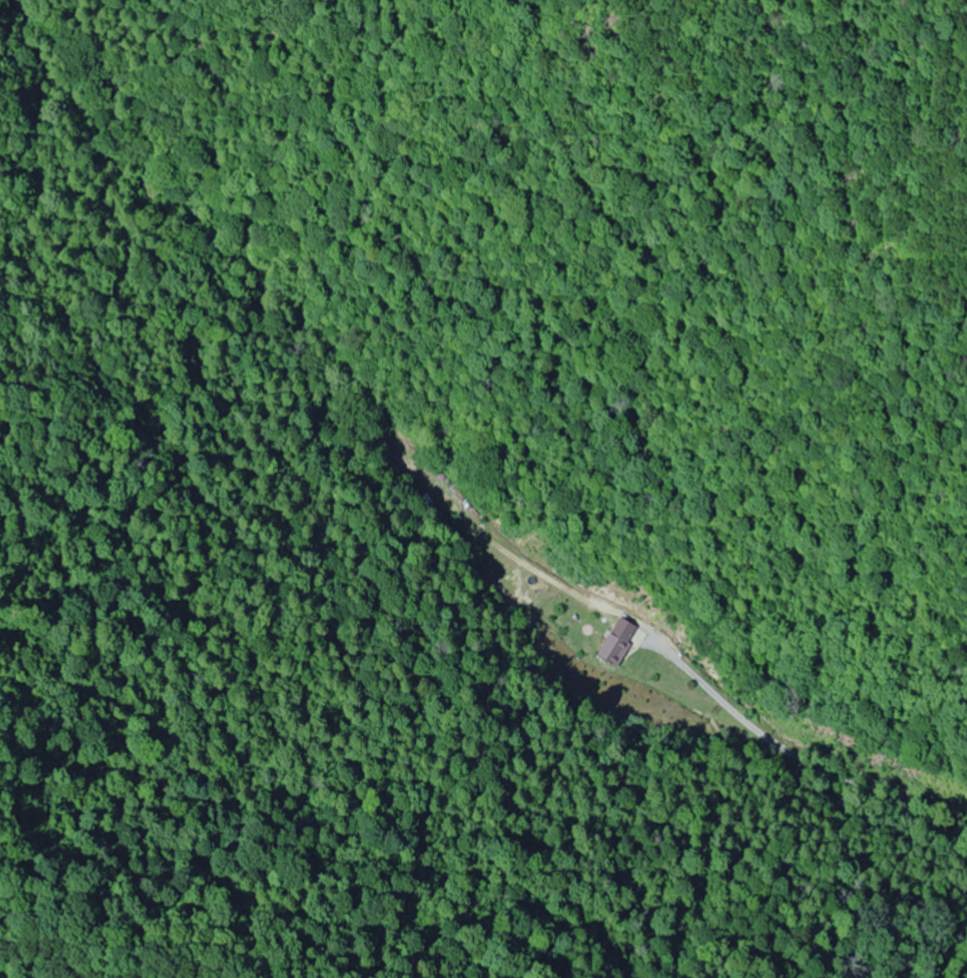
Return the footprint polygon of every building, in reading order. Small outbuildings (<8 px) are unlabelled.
[(596,658),(617,668),(636,628),(615,618),(596,658)]
